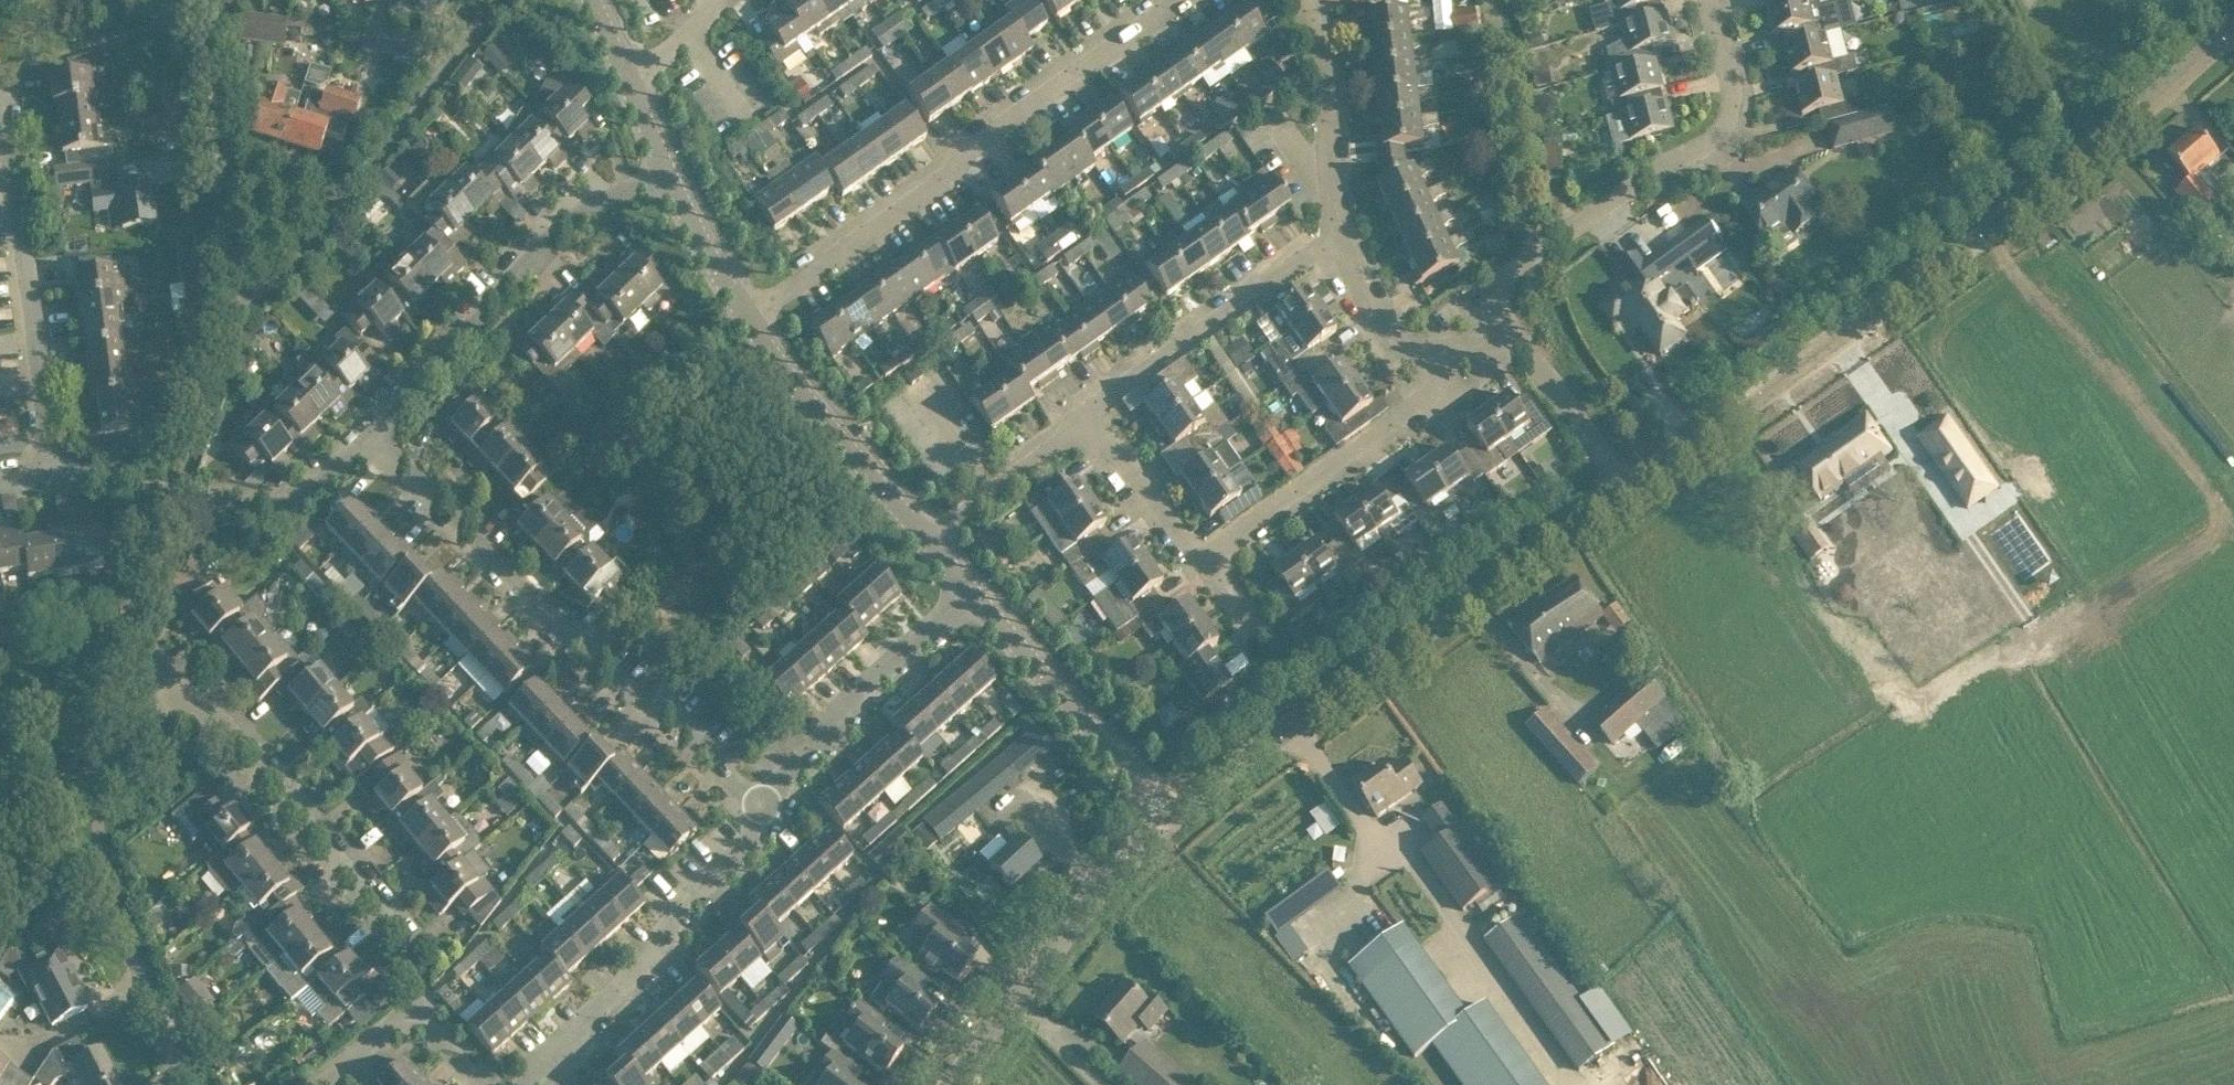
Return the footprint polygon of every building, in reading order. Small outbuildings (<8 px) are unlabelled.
[(237,0),(218,0),(217,10),(236,12),(237,0)] [(780,2),(805,38),(815,31),(819,37),(830,30),(809,0),(796,0),(793,2),(792,0),(784,0),(780,2)] [(830,30),(841,22),(836,16),(845,9),(839,0),(809,0),(830,30)] [(845,9),(852,18),(874,3),(872,0),(839,0),(845,9)] [(956,0),(937,0),(936,1),(942,9),(956,0)] [(1003,13),(1010,23),(1012,21),(1026,41),(1026,40),(1047,26),(1034,8),(1029,0),(1021,0),(1003,13)] [(1056,19),(1077,4),(1074,0),(1042,0),(1056,19)] [(1246,9),(1254,21),(1272,9),(1266,0),(1259,0),(1246,9)] [(1597,33),(1624,26),(1624,25),(1645,20),(1645,19),(1642,6),(1664,0),(1663,0),(1617,0),(1618,3),(1591,10),(1597,33)] [(1766,7),(1773,35),(1783,32),(1794,29),(1797,42),(1797,43),(1834,33),(1841,31),(1842,31),(1835,6),(1821,9),(1819,0),(1793,0),(1787,2),(1786,1),(1782,2),(1766,7)] [(927,20),(942,9),(936,1),(921,11),(927,20)] [(771,35),(761,43),(778,66),(781,63),(796,53),(800,50),(796,44),(805,38),(780,2),(771,9),(775,14),(763,23),(771,35)] [(1246,9),(1245,8),(1232,18),(1229,13),(1221,19),(1244,52),(1265,37),(1254,21),(1246,9)] [(1475,8),(1452,12),(1455,32),(1478,28),(1475,8)] [(1365,45),(1372,44),(1412,38),(1410,24),(1414,24),(1418,21),(1427,20),(1426,9),(1369,16),(1371,33),(1363,34),(1365,45)] [(284,47),(287,20),(225,13),(222,40),(231,41),(284,47)] [(902,13),(887,24),(893,32),(896,31),(908,22),(902,13)] [(1627,40),(1607,49),(1613,71),(1656,60),(1653,47),(1674,42),(1667,13),(1664,14),(1645,19),(1645,20),(1624,25),(1624,26),(1627,40)] [(1244,52),(1221,19),(1213,25),(1216,29),(1204,38),(1203,36),(1202,36),(1224,67),(1224,66),(1244,52)] [(314,30),(315,23),(292,21),(291,28),(314,30)] [(443,21),(428,22),(428,32),(444,31),(443,21)] [(1010,23),(991,36),(1011,64),(1033,49),(1026,40),(1026,41),(1012,21),(1010,23)] [(901,39),(914,30),(908,22),(896,31),(901,39)] [(406,23),(390,24),(391,33),(407,35),(406,23)] [(887,24),(872,34),(878,42),(893,32),(887,24)] [(395,58),(398,35),(365,31),(363,54),(395,58)] [(884,51),(901,39),(896,31),(892,33),(878,42),(884,51)] [(1787,45),(1785,45),(1792,74),(1808,70),(1813,68),(1817,81),(1817,82),(1837,76),(1837,77),(1845,75),(1858,71),(1854,57),(1848,58),(1841,31),(1834,33),(1797,43),(1797,42),(1787,45)] [(324,32),(322,40),(326,47),(334,49),(337,35),(334,34),(325,32),(324,32)] [(991,79),(1011,64),(991,36),(971,50),(991,79)] [(1214,74),(1224,67),(1202,36),(1182,51),(1202,79),(1213,71),(1214,74)] [(1368,71),(1376,70),(1415,64),(1413,50),(1418,50),(1421,48),(1430,46),(1429,36),(1412,38),(1372,44),(1374,59),(1366,60),(1368,71)] [(1288,41),(1276,46),(1280,62),(1292,58),(1288,41)] [(492,46),(482,56),(492,66),(503,56),(492,46)] [(856,68),(872,58),(866,48),(850,59),(856,68)] [(970,93),(991,79),(971,50),(950,65),(970,93)] [(1183,97),(1191,91),(1189,88),(1202,79),(1182,51),(1161,65),(1183,97)] [(1484,55),(1473,56),(1474,70),(1486,70),(1485,55),(1484,55)] [(1273,93),(1288,82),(1276,66),(1277,66),(1270,56),(1255,67),(1268,85),(1268,86),(1273,93)] [(842,78),(856,68),(850,59),(836,69),(842,78)] [(1620,100),(1611,103),(1615,116),(1624,114),(1624,113),(1645,108),(1645,107),(1642,94),(1661,89),(1664,89),(1656,60),(1613,71),(1620,100)] [(1371,97),(1379,96),(1418,90),(1416,77),(1421,76),(1424,74),(1433,73),(1432,62),(1415,64),(1376,70),(1378,85),(1370,86),(1371,97)] [(1997,62),(1982,66),(1986,81),(2000,77),(1997,62)] [(67,76),(50,78),(53,104),(54,105),(56,105),(56,104),(93,99),(93,98),(89,63),(66,66),(67,76)] [(858,88),(880,73),(874,65),(853,80),(858,88)] [(950,107),(970,93),(950,65),(930,79),(950,107)] [(1173,104),(1183,97),(1161,65),(1140,80),(1161,109),(1171,102),(1173,104)] [(1535,87),(1552,85),(1549,66),(1533,68),(1535,87)] [(537,104),(536,109),(541,113),(541,114),(548,121),(569,142),(576,134),(584,142),(595,131),(588,123),(578,113),(590,102),(569,81),(558,69),(551,77),(548,81),(545,87),(542,92),(539,99),(537,104)] [(461,71),(453,82),(464,91),(473,80),(461,71)] [(161,76),(146,78),(147,88),(162,87),(161,76)] [(1812,82),(1796,86),(1803,115),(1819,111),(1824,109),(1828,123),(1865,114),(1861,99),(1844,103),(1837,77),(1837,76),(1817,82),(1817,81),(1812,82)] [(929,122),(950,107),(930,79),(909,94),(929,122)] [(844,98),(858,88),(853,80),(838,90),(844,98)] [(1141,126),(1149,120),(1148,118),(1161,109),(1140,80),(1119,95),(1141,126)] [(803,81),(795,86),(803,98),(808,94),(811,92),(803,81)] [(258,100),(248,132),(284,143),(293,113),(295,113),(300,95),(289,92),(286,91),(265,84),(260,101),(258,100)] [(1259,103),(1273,93),(1268,86),(1253,96),(1259,103)] [(1374,124),(1382,123),(1421,116),(1420,103),(1424,102),(1428,100),(1437,99),(1435,88),(1418,90),(1379,96),(1381,112),(1373,112),(1374,124)] [(293,113),(284,143),(319,155),(326,133),(341,137),(347,121),(354,122),(361,100),(326,89),(324,96),(313,93),(311,92),(303,116),(295,113),(293,113)] [(93,99),(56,104),(56,105),(59,129),(99,124),(97,109),(110,108),(110,109),(125,108),(123,96),(109,98),(109,97),(109,96),(93,98),(93,99)] [(826,98),(811,108),(818,117),(832,107),(826,98)] [(1615,116),(1606,119),(1614,148),(1632,143),(1631,141),(1675,130),(1667,101),(1664,102),(1645,107),(1645,108),(1624,113),(1624,114),(1615,116)] [(1131,131),(1111,103),(1099,112),(1095,107),(1087,113),(1110,146),(1131,131)] [(1235,109),(1231,103),(1223,108),(1227,115),(1232,122),(1246,112),(1241,104),(1235,109)] [(435,106),(427,116),(437,124),(445,114),(435,106)] [(1865,114),(1828,123),(1835,150),(1856,144),(1860,143),(1859,137),(1895,128),(1896,128),(1891,107),(1865,114)] [(555,170),(566,159),(564,156),(574,147),(569,142),(536,109),(524,108),(507,136),(539,170),(548,162),(555,170)] [(811,108),(796,119),(797,120),(803,128),(808,124),(818,117),(811,108)] [(904,153),(926,138),(906,109),(884,124),(904,153)] [(773,131),(789,120),(782,111),(767,122),(773,131)] [(1089,161),(1110,146),(1087,113),(1079,119),(1082,124),(1069,133),(1074,140),(1075,140),(1089,161)] [(165,116),(154,117),(156,130),(181,126),(179,114),(165,116)] [(1379,167),(1406,159),(1404,146),(1425,144),(1423,129),(1427,129),(1431,126),(1440,125),(1438,114),(1421,116),(1382,123),(1384,138),(1376,139),(1379,167)] [(1217,132),(1232,122),(1227,115),(1212,125),(1217,132)] [(99,124),(59,129),(63,155),(65,154),(66,167),(75,166),(78,166),(90,164),(116,161),(117,161),(116,148),(114,136),(101,138),(99,124)] [(884,167),(904,153),(884,124),(864,139),(884,167)] [(2208,168),(2220,158),(2195,129),(2167,154),(2191,181),(2177,192),(2201,221),(2212,232),(2225,220),(2216,209),(2233,194),(2233,169),(2220,181),(2208,168)] [(748,148),(763,138),(757,130),(742,140),(748,148)] [(1185,144),(1191,151),(1205,141),(1200,133),(1194,138),(1193,137),(1185,143),(1185,144)] [(1226,134),(1213,143),(1219,151),(1229,143),(1231,142),(1226,134)] [(1545,148),(1563,146),(1562,134),(1544,136),(1545,148)] [(527,196),(539,185),(531,178),(539,170),(507,136),(487,156),(488,157),(480,165),(483,168),(492,177),(491,178),(507,195),(516,203),(525,194),(527,196)] [(863,182),(884,167),(864,139),(843,153),(863,182)] [(732,159),(748,148),(742,140),(727,150),(732,159)] [(1059,144),(1053,148),(1056,153),(1054,154),(1059,161),(1074,182),(1079,190),(1087,184),(1082,176),(1094,168),(1089,161),(1075,140),(1074,140),(1062,148),(1059,144)] [(420,142),(411,151),(421,162),(430,153),(420,142)] [(1213,143),(1201,152),(1206,160),(1219,151),(1213,143)] [(1176,162),(1191,151),(1185,144),(1171,155),(1176,162)] [(1548,181),(1563,178),(1559,147),(1543,149),(1548,181)] [(1034,168),(1033,169),(1053,197),(1063,190),(1065,188),(1070,196),(1079,190),(1074,182),(1059,161),(1054,154),(1052,156),(1049,151),(1042,156),(1045,160),(1034,168)] [(843,153),(823,168),(843,196),(863,182),(843,153)] [(823,168),(816,158),(795,172),(816,202),(836,188),(842,197),(843,196),(823,168)] [(1386,200),(1379,204),(1383,214),(1390,210),(1426,193),(1420,180),(1424,179),(1427,175),(1435,172),(1430,162),(1415,169),(1411,170),(1406,159),(1379,167),(1386,182),(1379,185),(1386,200)] [(66,167),(53,169),(56,190),(62,189),(78,187),(93,185),(92,182),(118,179),(116,161),(90,164),(78,166),(75,166),(66,167)] [(1177,180),(1191,170),(1186,163),(1172,173),(1177,180)] [(1033,167),(1012,181),(1032,210),(1040,223),(1061,208),(1053,197),(1033,169),(1034,168),(1033,167)] [(467,171),(448,190),(474,217),(482,209),(489,217),(500,207),(501,206),(499,204),(507,195),(491,178),(492,177),(483,168),(473,177),(470,174),(467,171)] [(388,170),(379,178),(382,181),(391,190),(392,190),(398,184),(400,182),(388,170)] [(1139,188),(1154,177),(1148,170),(1134,180),(1139,188)] [(1794,235),(1818,218),(1812,209),(1819,205),(1794,170),(1742,207),(1766,241),(1787,226),(1794,235)] [(795,216),(816,202),(795,172),(775,187),(795,216)] [(1162,191),(1177,180),(1172,173),(1157,184),(1162,191)] [(462,243),(473,232),(466,225),(474,217),(448,190),(435,176),(405,204),(418,217),(440,241),(441,240),(451,250),(459,241),(462,243)] [(1252,179),(1243,185),(1248,194),(1264,215),(1268,222),(1271,220),(1274,225),(1280,220),(1277,216),(1290,207),(1270,179),(1258,187),(1252,179)] [(1124,198),(1139,188),(1134,180),(1119,191),(1124,198)] [(374,190),(373,190),(381,198),(389,201),(399,211),(405,205),(391,190),(382,181),(374,190)] [(1012,181),(990,196),(1003,214),(1012,227),(1014,226),(1020,234),(1038,221),(1031,211),(1032,210),(1012,181)] [(153,225),(148,185),(117,190),(93,193),(96,213),(120,209),(123,229),(153,225)] [(1239,200),(1228,208),(1229,210),(1248,237),(1248,236),(1260,228),(1263,233),(1269,228),(1266,224),(1268,222),(1264,215),(1248,194),(1243,185),(1233,192),(1239,200)] [(1397,224),(1390,228),(1394,238),(1401,234),(1437,217),(1431,204),(1435,203),(1438,199),(1446,196),(1442,186),(1426,193),(1390,210),(1397,224)] [(774,231),(795,216),(775,187),(753,202),(774,231)] [(369,192),(357,211),(368,222),(384,208),(369,192)] [(1136,209),(1149,200),(1144,194),(1131,203),(1136,209)] [(1169,194),(1160,200),(1181,229),(1190,223),(1169,194)] [(1098,226),(1116,213),(1122,209),(1116,202),(1093,219),(1098,226)] [(1122,219),(1136,209),(1131,203),(1122,209),(1116,213),(1122,219)] [(1228,253),(1249,238),(1228,208),(1218,215),(1220,217),(1208,224),(1228,253)] [(1408,248),(1401,252),(1405,262),(1413,258),(1448,241),(1442,229),(1446,227),(1449,223),(1457,220),(1453,210),(1437,217),(1401,234),(1408,248)] [(998,242),(978,213),(965,222),(962,218),(953,224),(977,257),(998,242)] [(440,241),(418,217),(410,225),(417,239),(400,256),(404,260),(431,288),(440,280),(447,288),(458,277),(456,275),(466,265),(451,250),(441,240),(440,241)] [(1706,221),(1671,246),(1683,263),(1688,260),(1698,274),(1708,267),(1725,254),(1728,252),(1706,221)] [(977,257),(953,224),(945,230),(948,234),(937,242),(935,241),(956,272),(977,257)] [(1228,253),(1208,224),(1197,233),(1196,231),(1186,237),(1208,267),(1228,253)] [(1056,245),(1070,236),(1065,229),(1052,239),(1056,245)] [(1419,272),(1412,276),(1416,286),(1460,266),(1454,252),(1457,250),(1460,247),(1468,244),(1476,240),(1471,230),(1464,234),(1448,241),(1413,258),(1419,272)] [(1070,236),(1056,245),(1061,252),(1081,237),(1077,231),(1070,236)] [(1187,282),(1208,267),(1186,237),(1177,243),(1178,244),(1167,253),(1187,282)] [(1052,239),(1037,249),(1042,256),(1047,263),(1061,252),(1056,245),(1052,239)] [(1084,256),(1098,247),(1092,239),(1078,248),(1084,256)] [(956,272),(935,241),(923,250),(919,245),(911,251),(934,284),(946,276),(947,278),(956,272)] [(697,306),(639,246),(630,256),(627,253),(616,264),(623,272),(615,280),(643,308),(647,313),(650,311),(651,312),(665,298),(673,306),(678,300),(677,299),(679,297),(692,310),(697,306)] [(1187,282),(1167,253),(1155,261),(1149,253),(1145,256),(1138,246),(1127,253),(1150,286),(1156,282),(1166,297),(1187,282)] [(1070,266),(1084,256),(1078,248),(1064,259),(1070,266)] [(916,302),(925,295),(923,292),(934,284),(911,251),(903,257),(906,261),(893,270),(916,302)] [(1621,293),(1602,306),(1614,322),(1621,317),(1628,328),(1637,322),(1642,329),(1661,356),(1685,340),(1674,324),(1685,317),(1684,315),(1700,304),(1688,288),(1672,299),(1670,301),(1666,296),(1659,285),(1656,282),(1657,282),(1672,271),(1660,254),(1645,265),(1645,264),(1637,253),(1618,266),(1632,285),(1627,288),(1621,293)] [(80,273),(76,274),(79,300),(132,293),(131,282),(129,267),(116,269),(112,269),(111,260),(78,261),(80,273)] [(431,288),(404,260),(386,278),(380,271),(369,281),(376,289),(402,316),(407,322),(417,312),(419,315),(431,304),(423,296),(431,288)] [(1043,286),(1058,275),(1052,267),(1037,278),(1043,286)] [(916,302),(893,270),(881,279),(878,274),(870,280),(893,313),(904,305),(907,308),(916,302)] [(198,272),(180,274),(181,285),(184,285),(189,284),(190,284),(200,283),(198,272)] [(1010,290),(1024,280),(1019,272),(1004,283),(1010,290)] [(1132,325),(1141,319),(1138,314),(1150,305),(1129,275),(1119,282),(1120,284),(1109,292),(1132,325)] [(1028,296),(1043,286),(1037,278),(1023,288),(1028,296)] [(643,308),(615,280),(607,287),(600,280),(588,291),(590,293),(581,301),(613,335),(623,325),(624,326),(643,308)] [(874,330),(883,323),(882,321),(893,313),(870,280),(861,286),(864,291),(852,299),(874,330)] [(198,311),(200,311),(200,301),(200,283),(190,284),(189,284),(184,285),(186,302),(179,303),(181,313),(198,311)] [(1297,296),(1289,285),(1256,308),(1279,341),(1326,308),(1319,299),(1315,302),(1306,289),(1297,296)] [(309,289),(299,299),(310,310),(320,300),(309,289)] [(402,316),(376,289),(358,306),(353,301),(340,314),(361,336),(373,324),(390,342),(402,331),(394,324),(402,316)] [(581,301),(571,290),(561,299),(559,297),(548,308),(555,316),(548,323),(575,351),(591,336),(604,348),(612,341),(610,340),(615,336),(613,335),(581,301)] [(991,291),(976,302),(981,309),(983,308),(996,299),(991,291)] [(1132,325),(1109,292),(1097,300),(1096,299),(1088,305),(1108,335),(1121,326),(1124,331),(1132,325)] [(132,293),(79,300),(82,325),(122,319),(122,320),(135,318),(133,303),(132,293)] [(874,330),(852,299),(840,308),(837,303),(828,309),(852,342),(862,335),(864,337),(874,330)] [(981,309),(971,316),(971,317),(976,323),(988,315),(1001,306),(996,299),(983,308),(981,309)] [(976,302),(962,312),(967,319),(971,317),(971,316),(981,309),(976,302)] [(1091,354),(1100,348),(1097,343),(1108,335),(1088,305),(1078,312),(1079,313),(1068,321),(1091,354)] [(1269,349),(1260,355),(1275,376),(1283,387),(1299,375),(1324,358),(1316,346),(1336,332),(1327,319),(1331,316),(1326,308),(1279,341),(1271,347),(1268,348),(1269,349)] [(831,359),(840,352),(839,351),(852,342),(828,309),(820,315),(823,320),(810,329),(831,359)] [(199,322),(198,311),(181,313),(181,320),(187,319),(187,323),(189,322),(190,337),(202,336),(201,322),(199,322)] [(122,319),(82,325),(83,329),(86,349),(138,343),(137,332),(134,332),(124,334),(123,323),(122,320),(122,319)] [(942,339),(956,329),(950,321),(936,331),(942,339)] [(1091,354),(1068,321),(1056,330),(1055,328),(1046,334),(1067,364),(1080,355),(1083,360),(1091,354)] [(582,359),(575,351),(548,323),(539,331),(531,324),(513,341),(515,343),(513,346),(565,399),(570,394),(565,389),(572,383),(565,375),(582,359)] [(961,344),(975,334),(969,326),(955,336),(961,344)] [(246,331),(239,339),(250,349),(257,341),(246,331)] [(364,392),(376,381),(374,379),(383,369),(346,331),(336,340),(342,346),(322,364),(321,364),(329,372),(353,398),(355,397),(349,392),(357,384),(364,392)] [(927,349),(942,339),(936,331),(922,341),(927,349)] [(946,355),(961,344),(955,336),(934,352),(940,359),(945,355),(946,355)] [(1030,336),(1021,342),(1027,351),(1042,372),(1047,378),(1049,377),(1052,381),(1058,377),(1055,372),(1067,364),(1047,336),(1036,344),(1030,336)] [(186,355),(198,353),(196,338),(184,339),(186,355)] [(1236,368),(1254,355),(1243,339),(1224,351),(1236,368)] [(1017,357),(1005,366),(1010,372),(1011,371),(1026,393),(1027,392),(1038,384),(1041,389),(1048,384),(1044,380),(1047,378),(1042,372),(1027,351),(1021,342),(1011,349),(1017,357)] [(138,343),(86,349),(86,355),(89,375),(129,369),(127,355),(140,353),(139,349),(138,343)] [(900,367),(914,357),(909,349),(895,360),(900,367)] [(336,419),(347,409),(345,406),(353,398),(329,372),(321,364),(322,364),(309,350),(297,362),(305,369),(287,387),(293,392),(292,393),(319,421),(328,412),(336,419)] [(1332,369),(1324,358),(1299,375),(1283,387),(1291,399),(1297,395),(1311,415),(1327,404),(1360,380),(1355,372),(1350,375),(1341,363),(1332,369)] [(1155,428),(1188,405),(1179,392),(1198,378),(1183,359),(1145,386),(1153,397),(1144,403),(1153,416),(1149,419),(1155,428)] [(885,377),(900,367),(895,360),(880,370),(885,377)] [(1247,365),(1240,369),(1245,376),(1252,371),(1247,365)] [(912,385),(923,378),(915,367),(905,374),(912,385)] [(97,399),(124,395),(124,396),(145,393),(144,382),(131,384),(129,369),(89,375),(92,400),(98,399),(97,399)] [(1003,381),(992,388),(1012,416),(1032,402),(1033,401),(1027,392),(1026,393),(1011,371),(1010,372),(1001,378),(1003,381)] [(470,445),(498,419),(479,399),(487,392),(474,379),(449,403),(452,406),(436,421),(445,431),(443,433),(454,445),(462,437),(469,445),(470,445)] [(543,379),(531,390),(538,396),(549,385),(543,379)] [(858,396),(873,386),(868,379),(853,389),(858,396)] [(1764,468),(1872,410),(1856,379),(1747,437),(1764,468)] [(1336,447),(1370,423),(1362,412),(1371,405),(1362,392),(1367,389),(1360,380),(1327,404),(1337,418),(1326,425),(1325,432),(1328,436),(1336,447)] [(979,393),(969,400),(991,431),(1012,416),(992,388),(981,396),(979,393)] [(1188,405),(1155,428),(1161,436),(1165,433),(1172,442),(1174,446),(1183,440),(1191,451),(1217,433),(1227,426),(1229,425),(1215,405),(1214,405),(1205,392),(1202,395),(1188,405)] [(308,446),(319,435),(312,427),(319,421),(292,393),(274,410),(281,418),(272,426),(291,448),(296,453),(306,444),(308,446)] [(1238,394),(1225,403),(1236,419),(1249,410),(1238,394)] [(98,399),(99,408),(101,425),(81,427),(82,439),(129,433),(125,405),(124,396),(124,395),(97,399),(98,399)] [(1517,404),(1510,395),(1497,404),(1494,400),(1485,406),(1510,441),(1511,440),(1518,450),(1530,441),(1533,444),(1553,430),(1528,396),(1517,404)] [(1488,477),(1508,464),(1497,449),(1510,441),(1485,406),(1477,412),(1481,416),(1468,425),(1479,442),(1467,450),(1485,475),(1486,474),(1488,477)] [(1822,449),(1796,467),(1821,503),(1846,485),(1854,496),(1853,496),(1854,497),(1855,497),(1855,496),(1869,486),(1870,486),(1870,485),(1884,475),(1885,476),(1886,475),(1885,474),(1877,463),(1883,459),(1891,453),(1878,434),(1879,433),(1867,415),(1849,428),(1851,431),(1839,439),(1837,436),(1825,444),(1826,446),(1822,449)] [(1956,447),(1938,459),(1950,475),(1946,478),(1968,510),(2001,487),(1951,416),(1940,424),(1941,425),(1956,447)] [(291,448),(272,426),(265,419),(246,437),(241,433),(228,445),(250,467),(262,456),(279,473),(290,463),(283,455),(291,448)] [(469,445),(464,450),(464,451),(473,460),(471,462),(482,473),(489,466),(497,474),(525,448),(498,419),(470,445),(469,445)] [(1279,420),(1271,425),(1280,437),(1292,429),(1292,428),(1287,421),(1279,420)] [(1908,423),(1887,438),(1904,460),(1924,445),(1908,423)] [(1292,429),(1280,437),(1288,450),(1297,444),(1301,441),(1292,429)] [(1180,477),(1175,480),(1184,492),(1190,501),(1225,476),(1240,465),(1225,444),(1217,433),(1191,451),(1181,459),(1189,470),(1180,477)] [(1280,437),(1265,447),(1266,448),(1278,464),(1292,455),(1288,450),(1280,437)] [(152,446),(140,448),(142,460),(154,459),(152,446)] [(505,482),(497,490),(508,501),(510,499),(519,508),(529,499),(530,499),(538,492),(546,484),(553,477),(544,467),(525,448),(497,474),(505,482)] [(1433,454),(1425,460),(1450,495),(1457,506),(1474,494),(1473,484),(1485,475),(1467,450),(1456,458),(1449,449),(1436,458),(1433,454)] [(571,464),(571,466),(571,469),(573,471),(575,473),(578,473),(581,473),(583,472),(585,470),(586,467),(586,464),(586,462),(584,460),(582,458),(579,458),(576,458),(574,459),(572,461),(571,464)] [(1457,506),(1450,495),(1425,460),(1416,466),(1420,470),(1407,479),(1413,488),(1401,496),(1420,522),(1429,534),(1437,528),(1428,516),(1431,514),(1432,516),(1443,517),(1457,506)] [(258,488),(264,482),(262,480),(256,473),(244,485),(258,488)] [(1552,474),(1542,481),(1550,493),(1560,486),(1552,474)] [(640,476),(631,485),(644,499),(653,490),(651,487),(640,476)] [(1067,488),(1059,476),(1023,501),(1046,534),(1095,500),(1089,491),(1085,495),(1076,482),(1067,488)] [(1234,489),(1225,476),(1190,501),(1196,509),(1201,506),(1210,519),(1219,513),(1227,524),(1252,506),(1263,499),(1259,493),(1259,489),(1254,484),(1249,482),(1244,482),(1239,485),(1234,489)] [(519,508),(503,523),(503,524),(512,533),(510,535),(521,546),(528,539),(536,547),(578,508),(559,488),(546,500),(538,492),(530,499),(529,499),(519,508)] [(1390,505),(1378,489),(1365,498),(1362,493),(1354,499),(1377,532),(1389,523),(1399,537),(1420,522),(1401,496),(1390,505)] [(654,492),(647,499),(654,508),(662,500),(654,492)] [(0,498),(0,507),(3,523),(31,518),(28,501),(14,503),(13,496),(0,498)] [(55,498),(57,516),(72,515),(70,497),(55,498)] [(1354,568),(1365,560),(1356,547),(1377,532),(1354,499),(1345,505),(1349,509),(1336,519),(1347,535),(1336,543),(1354,568)] [(1101,508),(1095,500),(1046,534),(1070,567),(1105,542),(1097,531),(1106,524),(1097,511),(1101,508)] [(359,509),(351,502),(325,527),(344,547),(371,522),(377,516),(364,504),(359,509)] [(578,508),(536,547),(544,555),(536,563),(547,574),(549,572),(559,582),(564,576),(584,557),(584,556),(591,549),(588,546),(589,535),(596,528),(596,527),(578,508)] [(75,525),(73,525),(74,528),(75,535),(81,571),(82,571),(86,570),(108,567),(107,562),(112,561),(118,536),(103,539),(102,531),(96,532),(94,522),(87,523),(75,525)] [(371,522),(344,547),(362,566),(389,541),(395,536),(383,523),(377,528),(371,522)] [(292,543),(301,534),(292,525),(283,533),(292,543)] [(0,528),(0,566),(1,574),(25,571),(27,570),(22,535),(22,534),(22,533),(22,530),(21,530),(19,530),(8,532),(7,527),(0,528)] [(47,530),(49,540),(54,575),(81,571),(75,535),(74,528),(68,529),(61,530),(61,527),(47,530)] [(300,550),(313,537),(306,530),(301,534),(292,543),(300,550)] [(981,530),(973,537),(976,541),(985,534),(981,530)] [(22,533),(22,534),(22,535),(27,570),(28,579),(54,575),(49,540),(36,542),(35,532),(22,533)] [(862,552),(849,538),(842,545),(840,543),(829,554),(835,562),(847,551),(854,559),(862,552)] [(389,541),(362,566),(380,585),(394,571),(411,556),(413,555),(401,542),(395,548),(389,541)] [(1070,567),(1074,574),(1084,588),(1108,572),(1117,584),(1151,560),(1145,551),(1141,554),(1132,541),(1114,554),(1110,548),(1105,542),(1070,567)] [(1323,551),(1317,542),(1304,551),(1301,547),(1293,552),(1326,598),(1340,588),(1342,578),(1341,577),(1354,568),(1336,543),(1323,551)] [(584,557),(564,576),(571,584),(564,591),(575,603),(577,601),(586,610),(602,595),(611,605),(627,590),(636,582),(616,562),(609,568),(591,549),(584,556),(584,557)] [(1001,552),(993,560),(999,568),(1008,560),(1001,552)] [(1293,552),(1284,559),(1287,563),(1275,572),(1279,579),(1266,588),(1291,623),(1326,598),(1318,587),(1293,552)] [(397,575),(378,594),(391,607),(398,615),(405,608),(413,600),(412,599),(435,578),(435,577),(424,565),(417,571),(412,565),(416,561),(411,556),(394,571),(397,575)] [(1134,620),(1135,621),(1161,602),(1153,590),(1162,584),(1153,571),(1157,568),(1151,560),(1117,584),(1102,594),(1094,601),(1117,632),(1125,626),(1126,626),(1134,620)] [(817,582),(831,569),(823,561),(809,574),(817,582)] [(301,562),(293,569),(305,582),(313,574),(301,562)] [(857,586),(857,587),(881,614),(901,596),(871,562),(858,575),(863,581),(857,586)] [(1922,568),(1874,598),(1906,649),(1955,618),(1922,568)] [(331,569),(324,576),(337,590),(345,583),(331,569)] [(1418,572),(1409,579),(1418,591),(1427,585),(1418,572)] [(435,578),(412,599),(413,600),(430,618),(457,593),(458,594),(464,588),(451,575),(446,581),(438,573),(435,577),(435,578)] [(313,574),(305,582),(319,596),(327,589),(313,574)] [(797,600),(817,582),(809,574),(790,591),(797,600)] [(1407,577),(1396,585),(1407,599),(1418,591),(1409,579),(1407,577)] [(1576,577),(1509,624),(1540,664),(1604,617),(1605,616),(1604,616),(1576,577)] [(96,597),(92,578),(82,580),(84,589),(86,599),(96,597)] [(836,604),(836,605),(842,611),(843,611),(861,632),(862,631),(881,614),(857,587),(857,586),(851,580),(850,580),(837,592),(842,599),(836,604)] [(205,589),(177,612),(185,622),(183,624),(193,636),(201,629),(207,637),(245,608),(229,587),(222,593),(213,583),(205,589)] [(345,583),(337,590),(349,603),(357,596),(345,583)] [(66,602),(86,599),(84,589),(65,592),(66,602)] [(777,617),(797,600),(790,591),(770,609),(777,617)] [(457,593),(430,618),(449,638),(475,612),(476,613),(482,607),(470,595),(464,600),(458,594),(457,593)] [(40,608),(60,605),(58,595),(39,598),(40,608)] [(207,637),(206,638),(213,646),(215,649),(213,650),(222,662),(230,656),(237,665),(276,634),(264,620),(266,617),(267,609),(257,598),(245,608),(207,637)] [(14,614),(34,611),(32,601),(13,604),(14,614)] [(1150,642),(1164,632),(1172,644),(1207,619),(1201,610),(1196,614),(1187,601),(1169,613),(1161,602),(1135,621),(1143,632),(1150,642)] [(363,602),(355,609),(366,620),(377,632),(385,625),(376,616),(374,613),(363,602)] [(763,630),(777,617),(770,609),(756,622),(763,630)] [(842,611),(823,629),(847,656),(867,638),(868,638),(862,631),(861,632),(843,611),(842,611)] [(475,612),(449,638),(467,657),(494,632),(500,627),(488,614),(482,619),(476,613),(475,612)] [(1207,619),(1172,644),(1182,658),(1186,664),(1179,668),(1203,701),(1231,682),(1230,680),(1230,679),(1223,669),(1222,669),(1208,650),(1217,643),(1213,636),(1208,630),(1213,627),(1207,619)] [(1065,621),(1055,629),(1063,638),(1069,634),(1069,627),(1065,621)] [(1117,632),(1113,635),(1120,644),(1133,635),(1126,626),(1125,626),(1117,632)] [(1342,626),(1329,635),(1339,648),(1351,639),(1342,626)] [(828,673),(847,656),(823,629),(803,646),(828,673)] [(390,631),(383,638),(395,651),(403,644),(390,631)] [(494,632),(467,657),(485,676),(512,651),(518,646),(506,633),(500,639),(494,632)] [(244,673),(236,680),(245,691),(248,690),(256,700),(274,685),(276,687),(303,665),(309,661),(304,655),(298,660),(276,634),(237,665),(241,669),(244,673)] [(737,638),(730,645),(742,659),(750,652),(737,638)] [(375,640),(368,646),(376,654),(383,648),(375,640)] [(1317,642),(1304,651),(1314,664),(1327,655),(1317,642)] [(403,644),(395,651),(408,664),(415,657),(409,651),(403,644)] [(808,691),(828,673),(803,646),(784,664),(808,691)] [(1081,647),(1074,653),(1080,660),(1087,654),(1081,647)] [(995,681),(965,648),(952,659),(958,666),(951,671),(946,665),(945,666),(975,699),(995,681)] [(512,651),(485,676),(503,695),(504,696),(521,680),(537,665),(524,652),(518,658),(512,651)] [(788,709),(808,691),(784,664),(763,682),(788,709)] [(303,665),(276,687),(282,695),(280,697),(290,709),(298,702),(306,713),(335,689),(318,667),(310,674),(303,665)] [(975,699),(945,666),(933,677),(938,683),(932,689),(926,683),(925,684),(955,717),(975,699)] [(427,669),(420,676),(432,690),(440,682),(427,669)] [(1644,678),(1594,723),(1613,744),(1637,723),(1644,732),(1660,752),(1688,726),(1663,699),(1644,678)] [(440,682),(432,690),(445,703),(453,696),(440,682)] [(519,698),(503,713),(515,727),(521,721),(526,726),(553,701),(535,682),(519,698)] [(955,717),(925,684),(913,695),(919,701),(912,707),(906,701),(935,734),(955,717)] [(312,720),(304,727),(314,739),(316,737),(317,739),(320,742),(326,750),(332,745),(349,731),(361,720),(372,712),(366,704),(361,700),(351,708),(335,689),(306,713),(312,720)] [(1014,717),(1021,710),(1009,696),(1001,703),(1014,717)] [(526,726),(520,732),(522,734),(534,746),(540,740),(545,746),(572,721),(553,701),(526,726)] [(916,752),(935,734),(906,701),(894,712),(899,718),(892,725),(916,752)] [(429,710),(427,715),(433,722),(444,713),(436,704),(429,710)] [(471,730),(485,718),(477,709),(464,722),(471,730)] [(339,753),(330,760),(341,772),(342,770),(353,783),(393,749),(382,736),(389,730),(373,710),(372,712),(361,720),(332,745),(339,753)] [(987,740),(1001,728),(994,719),(980,732),(987,740)] [(545,746),(539,752),(552,765),(558,759),(565,766),(579,752),(591,741),(590,740),(572,721),(545,746)] [(484,744),(497,731),(489,722),(476,735),(484,744)] [(903,777),(922,760),(916,752),(892,725),(891,725),(898,732),(878,750),(903,777)] [(568,769),(561,775),(574,788),(580,783),(582,781),(589,789),(590,787),(597,780),(596,779),(619,758),(618,758),(607,746),(601,751),(595,745),(599,741),(594,736),(590,740),(591,741),(579,752),(582,755),(569,768),(568,769)] [(962,763),(982,745),(974,737),(954,755),(962,763)] [(1567,739),(1551,754),(1579,785),(1596,771),(1567,739)] [(883,795),(903,777),(878,750),(859,767),(883,795)] [(368,801),(366,803),(376,815),(384,808),(391,816),(392,817),(413,800),(421,793),(421,792),(405,772),(410,768),(398,754),(374,774),(382,783),(379,785),(383,789),(374,796),(368,801)] [(597,780),(590,787),(595,792),(602,786),(613,797),(639,772),(622,754),(618,758),(619,758),(613,764),(596,779),(597,780)] [(940,841),(1021,775),(1003,754),(922,819),(940,841)] [(510,755),(502,762),(514,775),(522,768),(510,755)] [(948,776),(962,763),(954,755),(940,767),(948,776)] [(1365,800),(1363,802),(1368,810),(1371,808),(1377,817),(1422,785),(1404,760),(1387,772),(1382,765),(1354,785),(1365,800)] [(864,813),(883,795),(859,767),(839,785),(864,813)] [(522,768),(514,775),(527,789),(535,782),(522,768)] [(639,772),(613,797),(632,817),(658,792),(639,772)] [(391,816),(385,821),(394,831),(392,833),(402,845),(410,839),(417,847),(446,823),(446,822),(432,806),(443,796),(437,789),(445,782),(440,776),(432,783),(421,792),(421,793),(413,800),(392,817),(391,816)] [(535,782),(527,789),(532,795),(540,787),(544,791),(550,785),(541,776),(539,777),(535,782)] [(922,799),(936,786),(929,778),(915,791),(922,799)] [(508,818),(519,806),(512,798),(520,791),(509,780),(499,791),(505,798),(496,806),(508,818)] [(843,831),(864,813),(839,785),(819,803),(843,831)] [(555,818),(562,811),(544,791),(540,787),(532,795),(555,818)] [(204,790),(172,817),(193,843),(199,838),(216,858),(223,852),(224,850),(225,852),(252,829),(253,828),(245,819),(254,812),(244,800),(240,803),(225,816),(214,803),(204,790)] [(908,811),(922,799),(915,791),(901,803),(908,811)] [(658,792),(632,817),(651,836),(677,811),(658,792)] [(576,825),(584,818),(571,804),(563,812),(576,825)] [(1463,912),(1499,885),(1441,806),(1423,819),(1439,841),(1421,855),(1463,912)] [(677,811),(651,836),(655,841),(670,857),(696,832),(677,811)] [(883,834),(897,822),(889,814),(876,826),(883,834)] [(424,856),(416,863),(426,875),(428,873),(436,882),(473,852),(480,847),(478,839),(461,819),(453,816),(446,822),(446,823),(417,847),(424,856)] [(926,851),(937,843),(923,825),(912,833),(926,851)] [(869,846),(883,834),(876,826),(862,838),(869,846)] [(574,848),(581,840),(569,827),(561,834),(574,848)] [(599,848),(607,841),(594,828),(587,836),(599,848)] [(1010,888),(1039,861),(1009,828),(979,854),(1010,888)] [(260,839),(252,829),(225,852),(224,850),(223,852),(216,858),(207,866),(209,873),(225,893),(232,896),(242,888),(272,864),(265,855),(273,849),(263,837),(260,839)] [(881,873),(912,845),(897,829),(867,858),(881,873)] [(831,875),(852,857),(828,830),(807,849),(831,875)] [(613,862),(620,855),(607,841),(599,848),(613,862)] [(1493,871),(1506,863),(1494,843),(1480,852),(1493,871)] [(807,849),(787,867),(811,894),(812,892),(820,901),(839,884),(831,875),(807,849)] [(438,897),(430,903),(440,916),(448,909),(453,905),(459,900),(469,913),(482,928),(501,902),(493,893),(483,880),(482,880),(491,873),(473,852),(463,861),(460,863),(436,882),(430,888),(431,888),(435,893),(438,897)] [(546,877),(559,865),(552,857),(539,869),(546,877)] [(279,873),(272,864),(242,888),(232,896),(244,912),(243,920),(233,928),(232,937),(236,942),(237,943),(266,920),(275,912),(275,913),(295,897),(304,890),(295,880),(297,878),(287,866),(279,873)] [(791,912),(811,894),(787,867),(767,886),(791,912)] [(637,888),(650,875),(643,868),(630,881),(637,888)] [(531,889),(546,877),(539,869),(524,881),(531,889)] [(1277,933),(1338,887),(1325,870),(1264,917),(1277,933)] [(624,925),(644,906),(614,873),(600,885),(606,891),(599,897),(624,925)] [(853,899),(868,886),(860,878),(845,891),(853,899)] [(767,886),(749,902),(753,907),(772,928),(774,927),(791,912),(767,886)] [(599,897),(594,891),(581,903),(586,909),(580,914),(580,915),(604,942),(624,925),(599,897)] [(839,911),(853,899),(845,891),(832,903),(839,911)] [(236,942),(225,953),(230,958),(247,944),(269,970),(285,957),(315,932),(307,924),(316,917),(305,905),(303,907),(295,897),(275,913),(275,912),(266,920),(237,943),(236,942)] [(513,919),(526,907),(519,899),(505,911),(513,919)] [(921,917),(910,932),(926,945),(916,958),(920,961),(924,964),(932,971),(937,974),(940,971),(956,983),(975,959),(956,944),(965,933),(956,926),(938,912),(930,906),(921,917)] [(736,925),(732,929),(746,945),(750,942),(762,957),(769,964),(782,951),(776,944),(783,938),(774,927),(772,928),(753,907),(741,918),(747,924),(740,930),(736,925)] [(585,960),(604,942),(580,915),(580,914),(575,909),(561,921),(567,927),(560,933),(585,960)] [(498,932),(513,919),(505,911),(491,923),(498,932)] [(1579,1072),(1615,1047),(1521,915),(1485,940),(1579,1072)] [(819,944),(842,924),(834,916),(812,936),(819,944)] [(560,933),(555,927),(541,939),(547,945),(540,950),(571,984),(572,984),(566,977),(585,960),(560,933)] [(1350,966),(1364,985),(1415,1056),(1434,1043),(1464,1084),(1542,1084),(1485,1007),(1468,1019),(1448,991),(1404,927),(1350,966)] [(723,945),(716,951),(739,977),(759,960),(746,945),(732,929),(732,930),(730,928),(717,939),(723,945)] [(285,957),(269,970),(294,1000),(295,998),(296,997),(307,988),(318,980),(319,980),(318,979),(346,958),(338,948),(340,946),(330,934),(322,941),(315,932),(285,957)] [(808,954),(819,944),(812,936),(800,946),(808,954)] [(486,941),(472,953),(480,962),(489,973),(505,958),(495,948),(493,949),(486,941)] [(739,977),(716,951),(710,945),(697,957),(703,963),(695,970),(719,996),(739,977)] [(52,1027),(87,1009),(57,950),(21,968),(52,1027)] [(551,1002),(571,984),(540,950),(540,951),(546,958),(527,975),(551,1002)] [(472,953),(453,971),(457,976),(461,980),(467,975),(466,975),(480,962),(472,953)] [(296,997),(295,998),(312,1018),(317,1014),(328,1028),(346,1014),(347,1015),(364,1000),(365,999),(364,998),(357,991),(360,988),(357,984),(360,981),(365,977),(373,970),(363,958),(356,964),(348,955),(346,958),(318,979),(319,980),(318,980),(307,988),(296,997)] [(784,987),(808,965),(801,957),(777,979),(784,987)] [(830,958),(825,966),(826,974),(833,980),(839,972),(837,964),(830,958)] [(918,1032),(937,1007),(920,995),(929,983),(899,959),(881,983),(897,995),(887,1008),(918,1032)] [(187,967),(175,967),(175,979),(187,979),(187,967)] [(532,1020),(551,1002),(527,975),(507,992),(532,1020)] [(676,1002),(675,1003),(700,1030),(720,1012),(690,978),(677,990),(683,996),(676,1002)] [(193,981),(179,993),(198,1015),(205,1009),(198,1001),(204,995),(193,981)] [(1146,1002),(1126,984),(1096,1018),(1123,1042),(1140,1022),(1149,1030),(1166,1011),(1151,997),(1146,1002)] [(449,1008),(457,1001),(445,988),(437,995),(449,1008)] [(769,1010),(783,999),(776,991),(762,1003),(769,1010)] [(512,1037),(532,1020),(507,992),(488,1010),(512,1037)] [(657,1019),(656,1020),(680,1047),(700,1030),(675,1003),(676,1002),(671,995),(669,997),(658,1007),(663,1013),(657,1019)] [(457,1002),(451,1008),(456,1014),(463,1008),(457,1002)] [(884,1076),(902,1052),(880,1034),(888,1024),(859,1002),(842,1024),(853,1033),(843,1045),(884,1076)] [(755,1023),(769,1010),(762,1003),(748,1015),(755,1023)] [(492,1055),(512,1037),(488,1010),(467,1028),(492,1055)] [(637,1037),(636,1038),(660,1065),(680,1047),(656,1020),(657,1019),(651,1013),(649,1015),(638,1025),(644,1031),(637,1037)] [(199,1028),(198,1029),(202,1035),(203,1033),(206,1037),(207,1038),(217,1029),(210,1020),(200,1028),(199,1028)] [(616,1056),(619,1060),(640,1083),(641,1082),(643,1084),(652,1084),(654,1083),(648,1076),(660,1065),(636,1038),(637,1037),(631,1031),(618,1043),(624,1049),(616,1056)] [(767,1037),(749,1061),(764,1072),(782,1048),(768,1037),(767,1037)] [(733,1038),(719,1051),(730,1064),(744,1051),(733,1038)] [(34,1080),(41,1084),(53,1084),(55,1082),(67,1076),(71,1084),(117,1084),(100,1052),(87,1059),(77,1039),(53,1052),(34,1080)] [(1145,1044),(1122,1071),(1139,1084),(1193,1084),(1145,1044)] [(203,1049),(202,1049),(209,1063),(217,1059),(211,1045),(203,1049)] [(719,1051),(700,1068),(710,1080),(711,1081),(712,1080),(730,1064),(719,1051)] [(850,1083),(858,1073),(832,1052),(818,1071),(826,1078),(821,1084),(853,1084),(850,1083)] [(297,1056),(294,1059),(305,1073),(320,1060),(314,1053),(302,1062),(297,1056)] [(33,1082),(0,1060),(0,1084),(31,1084),(33,1082)] [(377,1084),(417,1084),(422,1080),(404,1060),(377,1084)] [(598,1082),(600,1084),(643,1084),(641,1082),(640,1083),(619,1060),(617,1061),(608,1070),(613,1076),(606,1082),(603,1078),(598,1082)] [(760,1070),(749,1062),(734,1081),(739,1084),(749,1084),(760,1070)]
